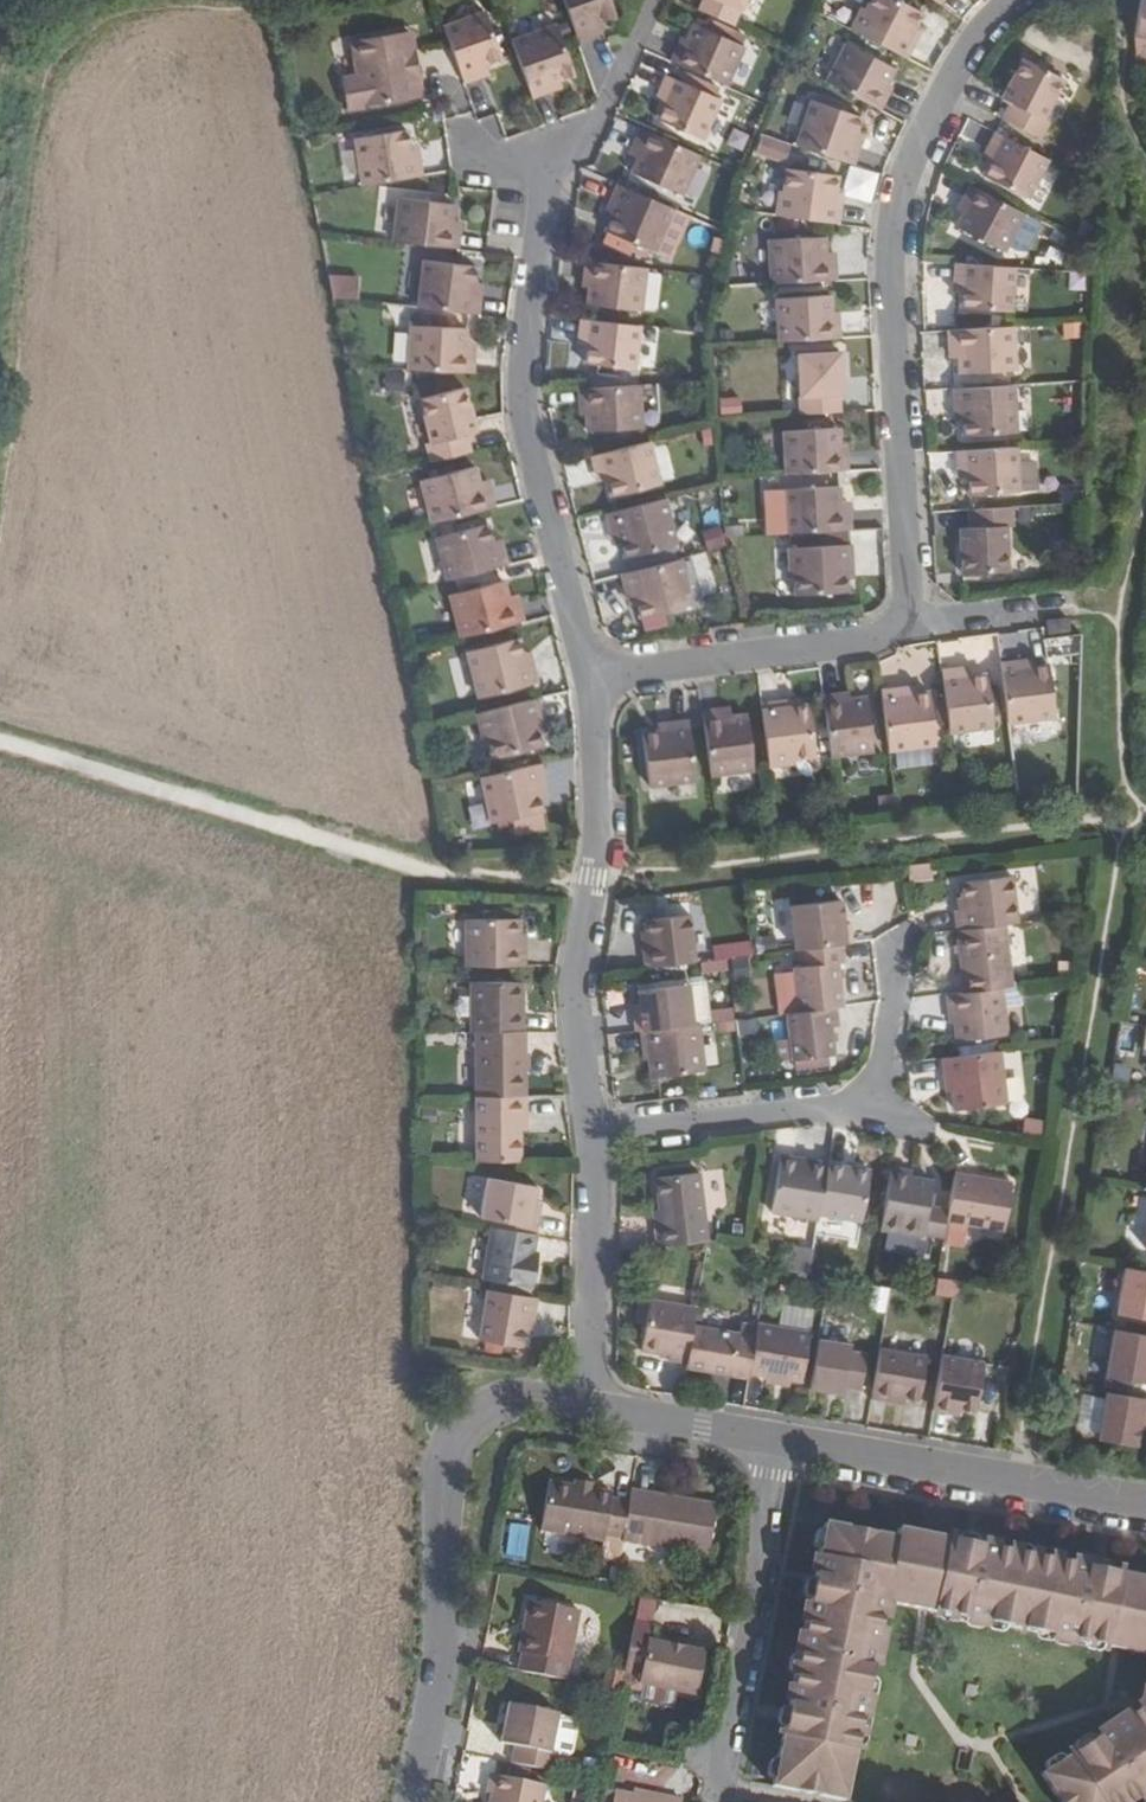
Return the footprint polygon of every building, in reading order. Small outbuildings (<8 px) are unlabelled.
[(566,5),(578,42),(596,35),(592,25),(599,23),(617,16),(611,0),(580,0),(566,5)] [(698,9),(734,25),(745,0),(703,0),(698,9)] [(851,29),(906,57),(915,40),(909,37),(916,25),(923,12),(899,0),(871,0),(866,9),(863,7),(851,29)] [(1134,36),(1136,61),(1145,63),(1145,0),(1140,0),(1134,36)] [(484,10),(443,26),(465,84),(490,75),(486,67),(504,61),(484,10)] [(603,33),(599,23),(592,25),(596,35),(603,33)] [(743,37),(713,23),(709,32),(740,46),(743,37)] [(921,28),(916,25),(909,37),(915,40),(921,28)] [(557,26),(512,43),(533,99),(551,92),(548,84),(560,80),(575,75),(561,38),(557,26)] [(709,32),(693,26),(687,40),(684,47),(679,45),(672,61),(687,68),(720,83),(725,85),(741,46),(740,46),(709,32)] [(409,33),(352,43),(358,77),(342,80),(347,111),(424,98),(421,81),(411,83),(410,72),(415,71),(409,33)] [(411,83),(421,81),(419,71),(413,33),(409,33),(415,71),(410,72),(411,83)] [(687,40),(682,38),(679,45),(684,47),(687,40)] [(848,44),(828,82),(880,109),(888,93),(883,90),(886,83),(894,68),(848,44)] [(1043,118),(1063,78),(1023,57),(1008,87),(1016,91),(1010,103),(1002,118),(1039,138),(1048,120),(1043,118)] [(720,83),(687,68),(683,77),(716,92),(720,83)] [(714,111),(721,94),(716,92),(683,77),(668,70),(660,87),(670,91),(667,99),(660,115),(704,135),(714,111)] [(560,80),(548,84),(551,92),(563,88),(560,80)] [(892,85),(886,83),(883,90),(888,93),(892,85)] [(670,91),(660,87),(657,95),(667,99),(670,91)] [(1016,91),(1008,87),(1002,98),(1010,103),(1016,91)] [(813,99),(797,145),(854,164),(860,146),(852,143),(862,116),(813,99)] [(379,127),(369,129),(371,137),(381,135),(379,127)] [(700,154),(642,130),(635,147),(643,150),(639,159),(633,174),(682,195),(700,154)] [(411,147),(408,131),(381,135),(371,137),(357,139),(365,186),(424,176),(421,158),(413,159),(411,147)] [(864,134),(857,131),(852,143),(860,146),(864,134)] [(1047,158),(994,131),(986,147),(996,152),(993,160),(984,176),(1027,197),(1047,158)] [(783,162),(789,142),(760,133),(753,153),(783,162)] [(419,145),(411,147),(413,159),(421,158),(419,145)] [(643,150),(635,147),(631,155),(639,159),(643,150)] [(996,152),(986,147),(982,154),(993,160),(996,152)] [(780,191),(777,215),(839,223),(841,204),(835,204),(837,190),(839,175),(787,168),(784,192),(780,191)] [(1022,211),(970,184),(962,200),(967,203),(963,211),(955,225),(1002,249),(1022,211)] [(673,209),(618,185),(611,202),(618,206),(613,218),(607,233),(612,235),(624,240),(655,253),(661,237),(673,209)] [(402,199),(396,244),(458,251),(461,232),(452,231),(453,222),(455,206),(402,199)] [(967,203),(962,200),(958,208),(963,211),(967,203)] [(618,206),(611,202),(605,214),(613,218),(618,206)] [(689,220),(672,213),(661,237),(679,244),(689,220)] [(462,223),(453,222),(452,231),(461,232),(462,223)] [(1051,228),(1047,236),(1058,242),(1062,234),(1051,228)] [(624,240),(612,235),(607,245),(620,251),(624,240)] [(771,240),(774,284),(836,281),(835,262),(826,262),(826,254),(825,237),(771,240)] [(834,253),(826,254),(826,262),(835,262),(834,253)] [(425,261),(420,309),(480,316),(482,297),(473,296),(475,283),(477,268),(425,261)] [(592,289),(590,306),(640,311),(645,269),(595,262),(589,262),(587,280),(593,281),(592,289)] [(1013,266),(954,262),(953,281),(963,281),(963,289),(962,307),(1010,311),(1013,266)] [(330,274),(330,297),(358,297),(358,274),(330,274)] [(374,282),(360,280),(358,296),(372,298),(374,282)] [(963,281),(953,281),(952,289),(963,289),(963,281)] [(482,297),(484,284),(475,283),(473,296),(482,297)] [(779,298),(781,342),(839,339),(838,320),(832,320),(832,312),(831,295),(779,298)] [(630,325),(581,319),(579,338),(589,339),(588,347),(586,364),(597,366),(612,368),(624,370),(630,325)] [(1081,335),(1080,324),(1065,325),(1066,337),(1081,335)] [(1015,370),(1011,326),(950,330),(951,349),(960,348),(960,356),(961,374),(1015,370)] [(413,327),(411,371),(474,374),(474,355),(466,355),(466,345),(467,330),(413,327)] [(589,339),(579,338),(578,345),(588,347),(589,339)] [(475,346),(466,345),(466,355),(474,355),(475,346)] [(960,348),(951,349),(951,357),(960,356),(960,348)] [(798,355),(802,414),(841,412),(840,393),(843,393),(840,352),(798,355)] [(612,368),(597,366),(596,378),(610,380),(612,368)] [(404,374),(386,373),(385,392),(404,392),(404,374)] [(1013,385),(953,389),(954,407),(963,407),(964,420),(965,436),(1016,433),(1013,385)] [(643,386),(581,390),(582,408),(588,408),(588,416),(590,433),(647,429),(643,386)] [(475,421),(466,389),(422,400),(434,443),(428,445),(433,463),(475,453),(470,436),(466,424),(475,421)] [(739,397),(727,399),(728,409),(741,409),(739,397)] [(963,407),(954,407),(955,420),(964,420),(963,407)] [(478,434),(475,421),(466,424),(470,436),(478,434)] [(1065,439),(1077,437),(1076,425),(1065,425),(1065,439)] [(790,474),(848,470),(847,452),(841,453),(840,444),(839,428),(787,431),(790,474)] [(649,442),(592,457),(597,475),(607,473),(609,480),(613,497),(660,485),(649,442)] [(1017,447),(948,451),(949,470),(960,469),(960,477),(961,495),(1020,491),(1037,490),(1035,461),(1018,462),(1017,447)] [(476,466),(419,480),(430,524),(496,506),(490,479),(479,482),(476,466)] [(960,469),(949,470),(950,478),(960,477),(960,469)] [(607,473),(597,475),(599,482),(609,480),(607,473)] [(787,489),(790,533),(852,529),(851,510),(842,511),(842,503),(841,486),(787,489)] [(1064,503),(1088,502),(1088,490),(1063,492),(1064,503)] [(621,538),(625,554),(626,558),(680,544),(679,541),(668,498),(605,514),(612,540),(621,538)] [(850,501),(842,503),(842,511),(851,510),(850,501)] [(1031,521),(1030,506),(1016,506),(1017,523),(1031,521)] [(1014,526),(1013,507),(970,509),(972,527),(973,540),(963,540),(965,574),(1010,571),(1008,526),(1014,526)] [(488,525),(435,537),(445,580),(509,565),(502,538),(493,541),(488,525)] [(973,540),(972,527),(963,528),(963,540),(973,540)] [(853,544),(791,547),(793,572),(796,572),(798,595),(850,592),(849,577),(848,563),(854,563),(853,544)] [(637,599),(641,616),(642,619),(696,605),(695,602),(684,559),(621,575),(628,602),(637,599)] [(453,595),(464,638),(516,625),(512,606),(503,609),(501,600),(497,584),(453,595)] [(509,598),(501,600),(503,609),(512,606),(509,598)] [(1068,617),(1047,620),(1049,632),(1070,630),(1068,617)] [(533,653),(528,637),(470,652),(482,698),(549,682),(544,663),(536,665),(533,653)] [(541,651),(533,653),(536,665),(544,663),(541,651)] [(1033,657),(1021,659),(1021,668),(1034,666),(1033,657)] [(1021,659),(1002,662),(1009,722),(1057,715),(1050,664),(1034,666),(1021,668),(1021,659)] [(970,666),(963,667),(964,677),(971,676),(970,666)] [(963,667),(944,669),(951,731),(995,725),(988,674),(964,677),(963,667)] [(914,686),(902,687),(903,696),(916,694),(914,686)] [(902,687),(883,690),(891,749),(937,743),(931,692),(916,694),(903,696),(902,687)] [(843,694),(825,697),(832,756),(875,750),(868,698),(852,701),(844,702),(843,694)] [(539,699),(479,714),(486,739),(489,737),(495,760),(545,748),(538,719),(544,718),(539,699)] [(796,700),(782,703),(783,709),(797,707),(796,700)] [(763,705),(771,766),(795,763),(795,759),(818,756),(811,705),(797,707),(783,709),(782,703),(763,705)] [(732,710),(723,711),(725,721),(733,720),(732,710)] [(705,713),(713,775),(756,770),(750,718),(733,720),(725,721),(723,711),(705,713)] [(547,731),(544,718),(538,719),(541,732),(547,731)] [(661,735),(645,737),(652,786),(698,780),(691,722),(672,724),(673,733),(661,735)] [(672,724),(659,726),(661,735),(673,733),(672,724)] [(1075,742),(1063,742),(1063,757),(1074,758),(1075,742)] [(548,782),(544,764),(485,777),(495,824),(516,819),(519,834),(549,827),(545,813),(539,784),(548,782)] [(551,795),(548,782),(539,784),(542,797),(551,795)] [(931,862),(908,865),(910,880),(933,877),(931,862)] [(957,912),(959,931),(1005,925),(1018,923),(1013,876),(962,883),(965,910),(957,912)] [(793,907),(798,951),(842,945),(853,944),(850,925),(843,926),(840,902),(793,907)] [(645,950),(647,969),(698,962),(692,916),(649,921),(650,932),(652,950),(645,950)] [(468,920),(468,968),(526,967),(526,948),(522,948),(522,920),(468,920)] [(959,931),(958,931),(965,993),(1002,989),(1013,988),(1005,925),(959,931)] [(650,932),(643,933),(645,950),(652,950),(650,932)] [(791,969),(796,1013),(836,1008),(842,1007),(837,964),(844,963),(842,945),(798,951),(795,951),(798,968),(791,969)] [(524,983),(473,984),(474,1033),(479,1033),(525,1033),(524,983)] [(634,1014),(636,1033),(642,1032),(694,1026),(689,986),(638,992),(641,1013),(634,1014)] [(965,993),(948,995),(950,1015),(955,1014),(958,1042),(1008,1036),(1002,989),(965,993)] [(788,1014),(794,1060),(835,1055),(832,1028),(838,1027),(836,1008),(796,1013),(788,1014)] [(737,1021),(735,1009),(714,1011),(716,1023),(737,1021)] [(737,1021),(716,1023),(717,1033),(738,1030),(737,1021)] [(694,1026),(642,1032),(645,1052),(652,1051),(655,1078),(706,1072),(700,1025),(694,1026)] [(525,1033),(479,1033),(480,1098),(521,1097),(527,1097),(526,1033),(525,1033)] [(1000,1052),(944,1058),(947,1078),(952,1077),(954,1091),(956,1111),(1007,1104),(1000,1052)] [(522,1162),(521,1097),(480,1098),(477,1098),(478,1163),(522,1162)] [(1047,1125),(1026,1121),(1024,1135),(1045,1139),(1047,1125)] [(807,1173),(808,1167),(781,1163),(780,1169),(807,1173)] [(872,1172),(829,1165),(828,1171),(821,1214),(864,1221),(872,1172)] [(821,1214),(828,1171),(808,1167),(807,1173),(780,1169),(773,1213),(820,1221),(821,1214)] [(913,1172),(893,1168),(883,1229),(926,1237),(927,1234),(931,1209),(935,1182),(913,1179),(913,1172)] [(658,1248),(708,1242),(702,1174),(658,1180),(662,1211),(663,1228),(656,1230),(658,1248)] [(1013,1184),(955,1174),(949,1212),(947,1221),(1005,1231),(1013,1184)] [(481,1219),(538,1228),(541,1209),(533,1208),(536,1188),(488,1180),(481,1219)] [(949,1212),(931,1209),(927,1234),(945,1237),(947,1221),(949,1212)] [(662,1211),(655,1212),(656,1230),(663,1228),(662,1211)] [(731,1231),(742,1233),(743,1223),(732,1223),(731,1231)] [(538,1235),(493,1227),(485,1280),(535,1288),(539,1267),(533,1266),(535,1253),(538,1235)] [(541,1254),(535,1253),(533,1266),(539,1267),(541,1254)] [(1145,1319),(1145,1271),(1126,1268),(1118,1314),(1145,1319)] [(828,1292),(830,1279),(811,1276),(809,1289),(828,1292)] [(444,1284),(432,1282),(430,1292),(442,1294),(444,1284)] [(937,1282),(935,1296),(951,1299),(953,1284),(937,1282)] [(1026,1293),(1008,1290),(1006,1305),(1023,1309),(1026,1293)] [(539,1299),(489,1291),(482,1341),(485,1341),(525,1347),(527,1333),(530,1317),(537,1318),(539,1299)] [(670,1361),(689,1364),(698,1309),(651,1302),(642,1301),(638,1326),(647,1328),(643,1352),(670,1356),(670,1361)] [(785,1311),(782,1330),(806,1334),(809,1315),(785,1311)] [(534,1334),(537,1318),(530,1317),(527,1333),(534,1334)] [(782,1330),(759,1326),(751,1374),(768,1377),(803,1382),(811,1334),(806,1334),(782,1330)] [(741,1335),(695,1327),(689,1364),(688,1369),(734,1378),(741,1335)] [(1145,1385),(1145,1335),(1116,1331),(1107,1378),(1145,1385)] [(870,1348),(820,1340),(812,1390),(844,1396),(845,1389),(863,1391),(870,1348)] [(502,1354),(503,1345),(485,1341),(483,1351),(502,1354)] [(928,1357),(881,1349),(873,1401),(891,1403),(893,1397),(907,1399),(921,1401),(928,1357)] [(984,1365),(943,1358),(934,1411),(954,1415),(954,1410),(962,1411),(976,1413),(984,1365)] [(791,1381),(768,1377),(767,1383),(790,1387),(791,1381)] [(1136,1448),(1140,1424),(1142,1418),(1145,1418),(1145,1400),(1107,1393),(1098,1442),(1136,1448)] [(1081,1395),(1077,1431),(1098,1433),(1102,1397),(1081,1395)] [(907,1399),(893,1397),(891,1403),(906,1406),(907,1399)] [(575,1482),(574,1487),(590,1491),(591,1485),(575,1482)] [(605,1536),(622,1538),(627,1509),(610,1506),(612,1494),(590,1491),(574,1487),(548,1483),(540,1531),(604,1542),(605,1536)] [(715,1506),(630,1492),(627,1509),(622,1538),(622,1542),(707,1556),(715,1506)] [(506,1557),(527,1558),(529,1525),(507,1524),(506,1557)] [(771,1789),(836,1801),(845,1801),(886,1605),(924,1612),(1115,1651),(1145,1657),(1145,1580),(1101,1571),(967,1545),(899,1531),(897,1539),(825,1526),(771,1789)] [(521,1654),(518,1671),(564,1680),(578,1611),(528,1601),(518,1654),(521,1654)] [(632,1623),(624,1669),(640,1673),(646,1641),(649,1627),(632,1623)] [(695,1696),(703,1653),(646,1641),(640,1673),(637,1685),(676,1692),(695,1696)] [(676,1692),(642,1686),(638,1703),(646,1704),(645,1710),(663,1714),(664,1708),(665,1708),(673,1709),(676,1692)] [(1144,1708),(1041,1775),(1059,1801),(1136,1801),(1145,1795),(1145,1699),(1144,1708)] [(514,1747),(510,1764),(553,1772),(556,1755),(550,1754),(557,1715),(558,1714),(508,1704),(500,1744),(514,1747)] [(558,1715),(557,1715),(550,1754),(556,1755),(558,1755),(567,1757),(573,1753),(578,1724),(575,1719),(558,1715)] [(490,1801),(541,1801),(544,1786),(490,1775),(487,1794),(491,1795),(490,1801)] [(630,1798),(612,1794),(599,1791),(597,1801),(647,1801),(630,1798)] [(630,1798),(647,1801),(659,1801),(660,1799),(632,1793),(630,1798)]
